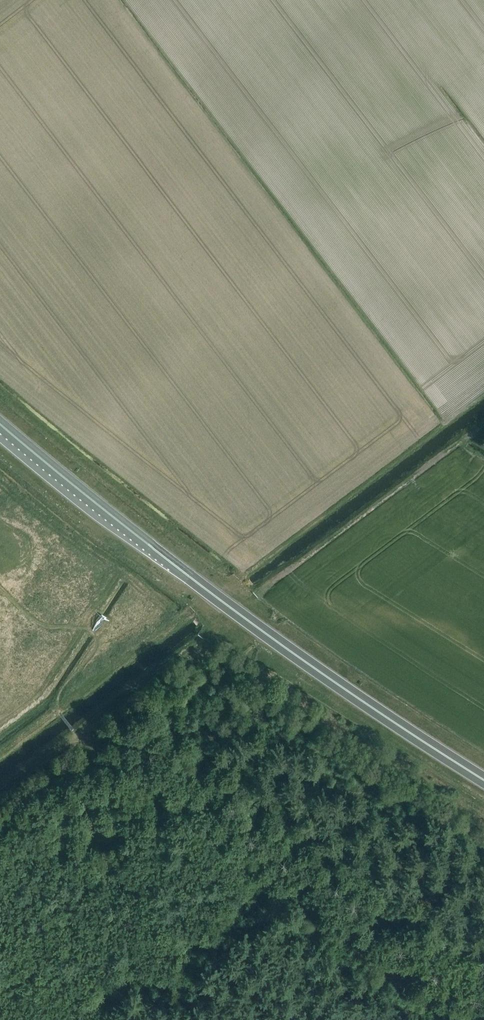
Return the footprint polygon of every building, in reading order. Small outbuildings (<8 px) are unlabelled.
[(145,557),(149,552),(127,536),(123,541),(145,557)] [(176,614),(170,623),(176,628),(183,619),(176,614)]
